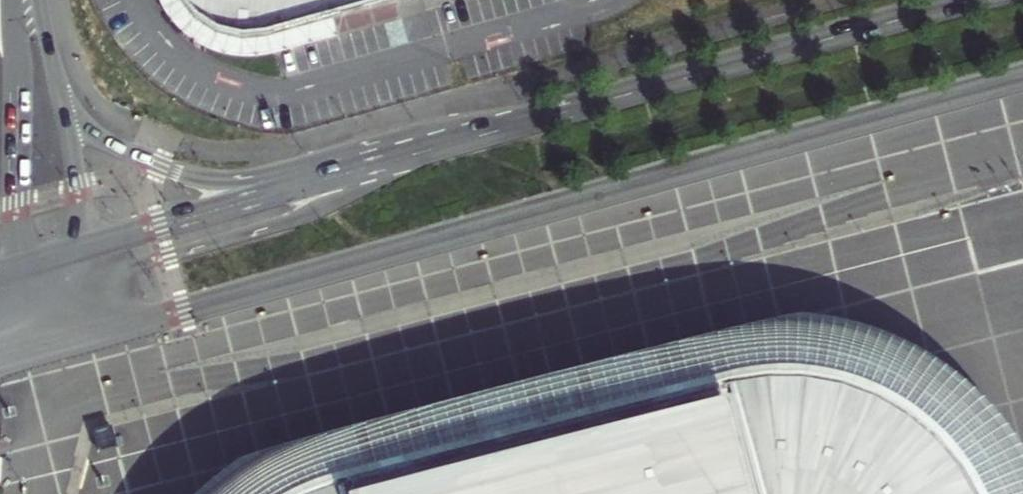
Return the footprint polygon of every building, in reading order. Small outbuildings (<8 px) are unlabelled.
[(164,8),(180,29),(207,50),(239,57),(263,56),(278,52),(402,20),(396,1),(265,36),(244,37),(219,33),(199,20),(185,3),(183,0),(161,0),(164,8)] [(185,3),(199,20),(219,33),(244,37),(265,36),(396,1),(401,0),(183,0),(185,3)] [(281,461),(241,484),(228,493),(1022,493),(1022,489),(1000,449),(967,409),(939,387),(906,364),(865,348),(811,336),(763,336),(765,349),(712,359),(332,457),(287,473),(281,461)] [(115,429),(96,433),(99,442),(100,450),(107,448),(119,445),(117,437),(115,429)]
